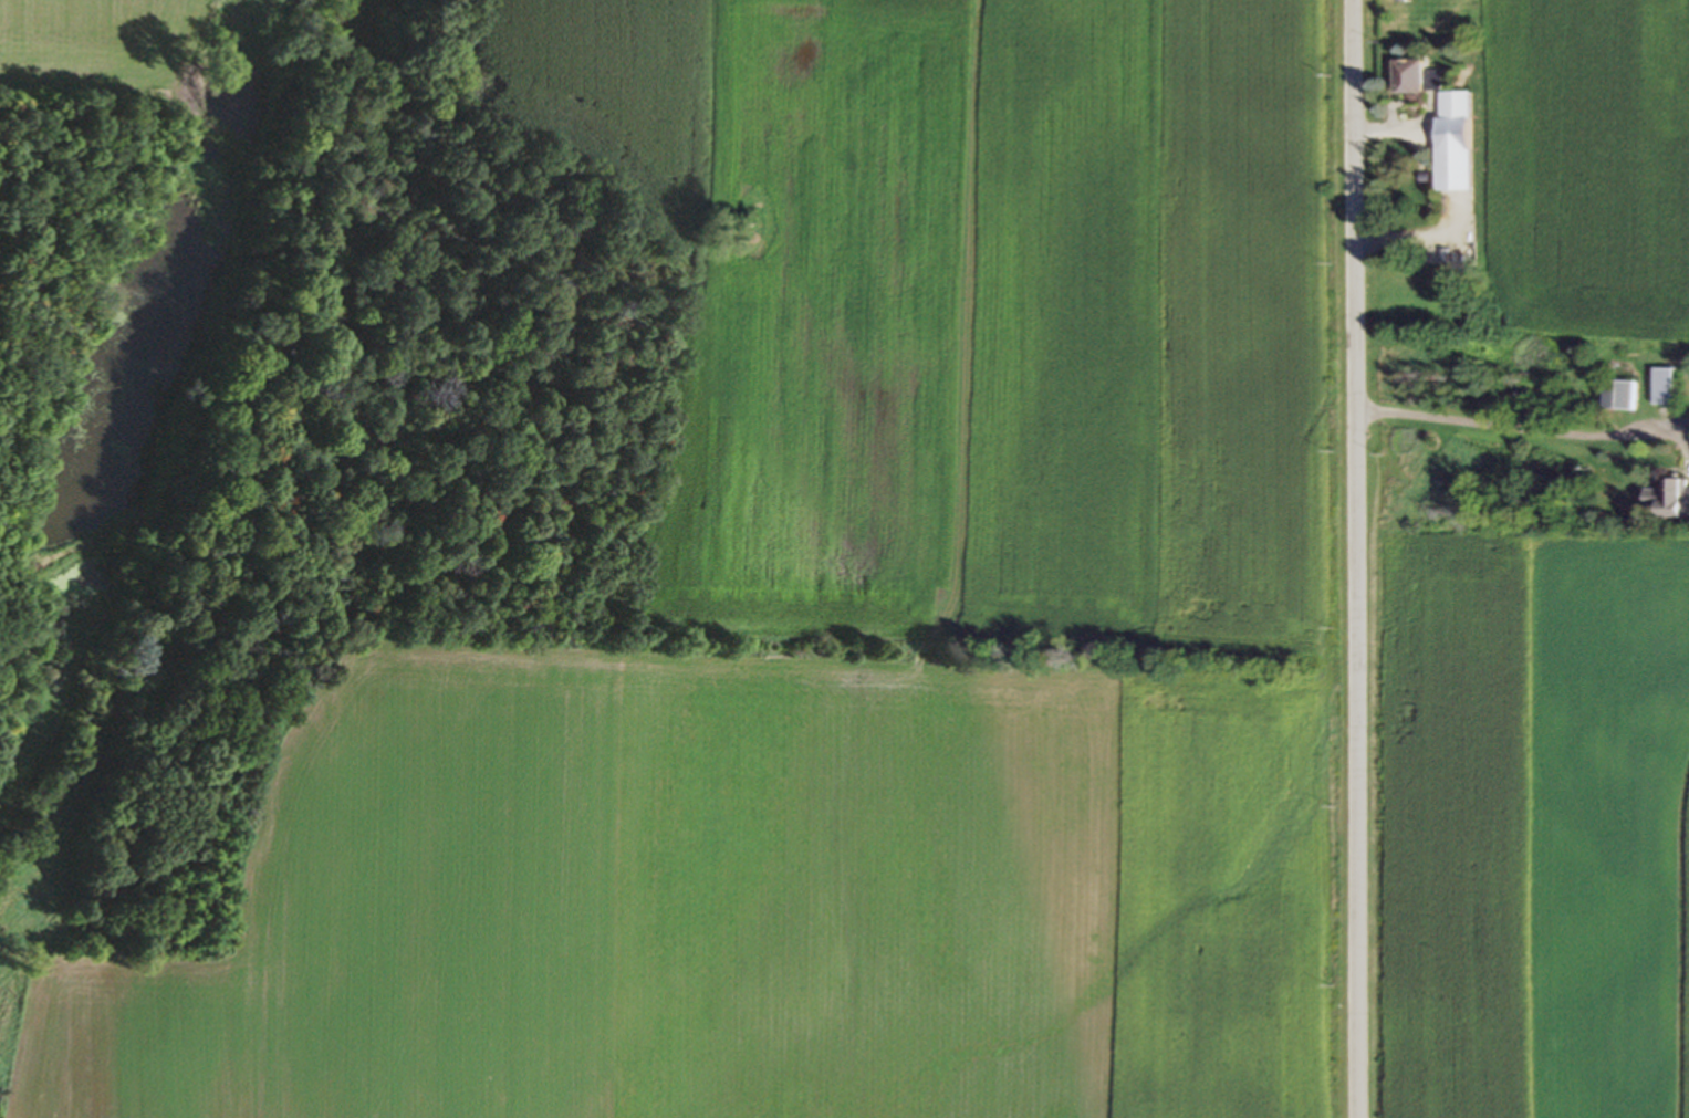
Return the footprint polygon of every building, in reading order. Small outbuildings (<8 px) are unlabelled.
[(1391,59),(1392,92),(1438,92),(1438,70),(1422,71),(1422,59),(1391,59)] [(1435,92),(1435,191),(1469,191),(1469,92),(1435,92)] [(1651,406),(1673,406),(1673,369),(1651,369),(1651,406)] [(1634,410),(1634,382),(1603,382),(1603,410),(1634,410)] [(1688,518),(1688,489),(1686,489),(1686,480),(1662,479),(1662,490),(1643,490),(1643,508),(1653,509),(1653,518),(1688,518)]
